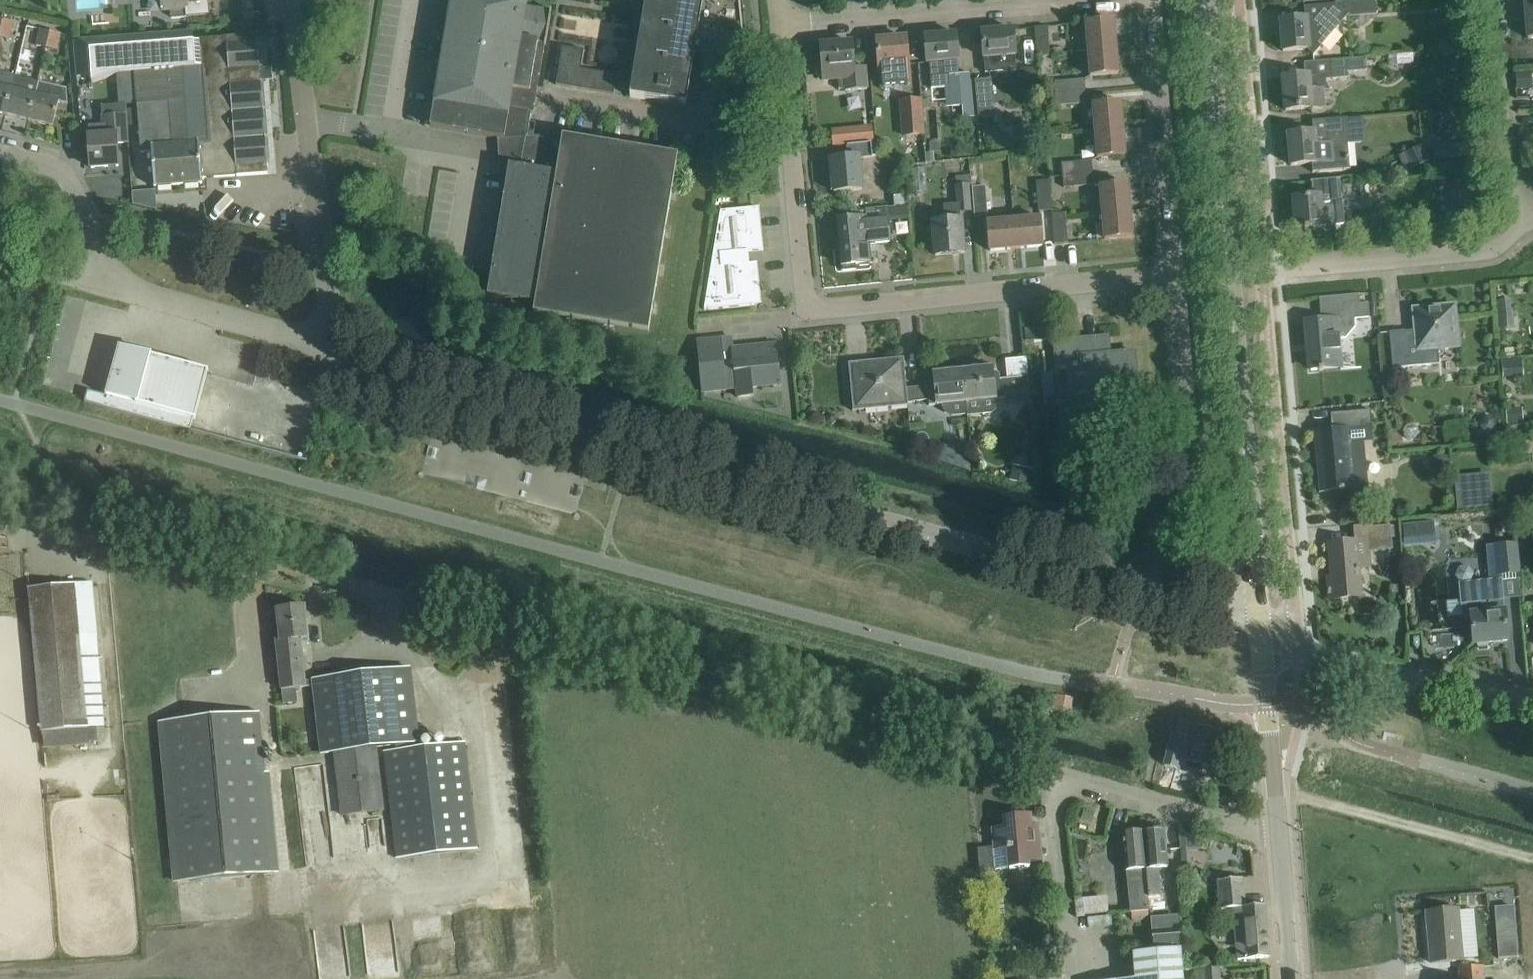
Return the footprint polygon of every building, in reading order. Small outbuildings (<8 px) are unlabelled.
[(176,9),(188,8),(187,0),(169,0),(170,10),(176,9)] [(431,127),(507,140),(515,139),(511,165),(511,166),(509,166),(507,178),(488,296),(535,304),(533,314),(553,317),(617,328),(643,332),(649,333),(649,332),(678,156),(677,156),(581,140),(576,134),(528,138),(532,112),(534,113),(535,106),(538,87),(545,45),(546,45),(552,11),(551,10),(550,12),(527,8),(528,2),(515,0),(452,0),(451,7),(448,25),(445,41),(442,57),(440,69),(438,81),(436,93),(431,127)] [(680,105),(687,106),(695,56),(740,52),(738,35),(743,35),(742,18),(737,19),(735,4),(740,4),(740,0),(654,0),(640,80),(633,79),(633,81),(632,86),(630,97),(680,105)] [(1446,4),(1455,12),(1461,5),(1455,0),(1449,0),(1446,4)] [(1283,52),(1303,50),(1308,49),(1312,53),(1342,20),(1338,16),(1337,4),(1304,7),(1305,19),(1281,21),(1283,52)] [(4,21),(0,37),(10,39),(14,23),(4,21)] [(1088,50),(1116,48),(1114,21),(1086,23),(1088,50)] [(1051,57),(1050,47),(1048,27),(1035,28),(1038,58),(1051,57)] [(47,48),(51,32),(41,29),(37,46),(47,48)] [(1014,30),(982,32),(984,52),(984,58),(986,73),(1002,72),(1017,70),(1015,49),(1014,30)] [(61,34),(51,32),(47,48),(57,51),(61,34)] [(136,73),(140,133),(141,153),(152,153),(154,187),(203,184),(202,179),(269,174),(258,35),(238,37),(227,38),(199,40),(199,41),(194,42),(193,32),(75,42),(78,77),(92,76),(92,84),(119,74),(136,73)] [(957,34),(925,37),(926,57),(927,62),(930,62),(932,77),(933,91),(954,89),(952,77),(959,77),(957,59),(959,59),(959,54),(957,34)] [(877,41),(879,61),(881,81),(910,78),(907,38),(877,41)] [(855,68),(853,43),(821,46),(824,81),(845,79),(846,91),(868,89),(866,67),(855,68)] [(1116,48),(1088,50),(1091,77),(1119,74),(1116,48)] [(1399,55),(1389,56),(1390,66),(1400,65),(1399,55)] [(1349,59),(1324,61),(1305,63),(1306,77),(1283,79),(1286,111),(1324,107),(1322,85),(1326,84),(1326,79),(1350,77),(1349,59)] [(7,115),(13,90),(17,76),(0,72),(0,114),(7,115)] [(959,77),(952,77),(954,89),(955,107),(975,105),(976,105),(974,81),(973,81),(970,81),(970,76),(970,73),(959,74),(960,76),(959,77)] [(1532,98),(1532,94),(1532,86),(1532,75),(1519,76),(1520,99),(1532,98)] [(987,80),(974,81),(976,105),(977,117),(981,117),(995,115),(992,83),(992,81),(991,79),(987,80)] [(1054,79),(1044,80),(1044,89),(1054,88),(1054,79)] [(40,82),(37,96),(31,121),(53,127),(59,101),(68,103),(67,89),(40,82)] [(1064,94),(1086,92),(1085,82),(1063,84),(1064,94)] [(37,96),(13,90),(7,115),(31,121),(37,96)] [(1086,103),(1086,92),(1064,94),(1064,105),(1086,103)] [(903,101),(906,135),(924,134),(922,99),(903,101)] [(1096,132),(1124,129),(1121,103),(1093,105),(1096,132)] [(89,137),(90,148),(92,168),(119,166),(117,144),(129,143),(127,126),(127,123),(126,109),(126,105),(102,106),(104,136),(89,137)] [(136,108),(126,109),(127,123),(127,126),(137,126),(136,108)] [(1314,133),(1289,136),(1291,166),(1311,164),(1314,163),(1315,171),(1313,171),(1313,173),(1351,169),(1347,130),(1364,128),(1363,117),(1346,118),(1333,120),(1313,121),(1314,133)] [(874,128),(862,129),(863,143),(875,142),(874,128)] [(1126,156),(1124,129),(1096,132),(1098,158),(1126,156)] [(872,143),(868,144),(848,146),(849,159),(831,160),(833,178),(835,177),(836,191),(834,191),(834,192),(862,190),(860,159),(873,158),(872,143)] [(1401,156),(1408,170),(1428,162),(1421,147),(1401,156)] [(1066,176),(1092,175),(1092,165),(1065,166),(1066,176)] [(1093,186),(1092,175),(1066,176),(1066,187),(1093,186)] [(957,178),(958,189),(969,188),(971,187),(971,177),(957,178)] [(1314,197),(1294,199),(1297,229),(1305,228),(1305,230),(1309,230),(1309,228),(1323,227),(1345,225),(1343,199),(1339,199),(1338,180),(1341,180),(1341,179),(1311,181),(1311,183),(1312,183),(1314,197)] [(1465,180),(1454,180),(1455,193),(1466,193),(1465,180)] [(1051,182),(1038,183),(1039,202),(1052,202),(1051,182)] [(1103,213),(1131,211),(1128,185),(1100,187),(1103,213)] [(976,217),(988,217),(987,187),(974,188),(976,217)] [(944,208),(946,223),(933,224),(936,256),(964,253),(961,215),(971,214),(969,188),(958,189),(956,189),(957,206),(944,208)] [(904,196),(894,197),(895,207),(905,206),(904,196)] [(721,211),(712,262),(743,259),(743,252),(764,250),(761,218),(756,219),(758,208),(721,211)] [(1131,211),(1103,213),(1105,240),(1133,238),(1131,211)] [(1053,214),(1054,224),(1055,244),(1068,243),(1066,213),(1053,214)] [(890,242),(888,223),(888,219),(867,221),(867,218),(837,221),(842,266),(871,264),(870,244),(890,242)] [(1014,222),(1017,249),(1043,246),(1041,219),(1014,222)] [(1017,249),(1014,222),(988,224),(990,251),(1017,249)] [(743,259),(712,262),(704,310),(755,305),(757,291),(760,291),(758,263),(744,264),(743,259)] [(1354,319),(1370,318),(1369,304),(1360,305),(1360,295),(1320,298),(1322,321),(1306,322),(1308,345),(1310,344),(1312,370),(1341,368),(1339,337),(1345,337),(1354,326),(1354,319)] [(1511,300),(1499,301),(1500,315),(1513,314),(1511,300)] [(1459,304),(1415,309),(1417,329),(1390,331),(1393,368),(1439,363),(1438,347),(1462,344),(1459,304)] [(1051,329),(1027,331),(1028,343),(1052,341),(1051,329)] [(752,388),(762,387),(782,385),(780,366),(779,366),(777,344),(733,348),(732,337),(697,341),(702,393),(737,389),(738,397),(753,396),(752,388)] [(1062,423),(1087,421),(1107,419),(1105,401),(1115,400),(1115,394),(1139,392),(1136,352),(1098,355),(1096,338),(1055,342),(1058,370),(1081,368),(1083,402),(1061,404),(1062,423)] [(88,391),(85,402),(185,429),(188,417),(195,419),(208,371),(132,350),(132,351),(120,347),(118,353),(106,396),(88,391)] [(908,403),(907,389),(904,358),(889,360),(889,364),(851,368),(850,363),(849,364),(854,411),(909,406),(908,403)] [(1501,359),(1502,376),(1521,375),(1520,359),(1501,359)] [(994,368),(963,371),(967,415),(989,413),(995,408),(994,399),(1002,399),(1001,394),(1029,391),(1028,377),(994,380),(993,369),(995,369),(994,368)] [(967,415),(963,371),(932,374),(933,376),(934,376),(935,386),(907,389),(908,403),(936,400),(937,405),(963,402),(964,416),(967,415)] [(1505,410),(1507,426),(1523,425),(1522,409),(1505,410)] [(1333,430),(1316,432),(1317,449),(1320,448),(1322,473),(1319,473),(1321,491),(1339,490),(1353,489),(1368,487),(1364,441),(1354,442),(1352,428),(1372,426),(1371,410),(1351,412),(1331,414),(1333,430)] [(1483,421),(1481,426),(1484,431),(1489,433),(1494,430),(1495,425),(1493,421),(1488,419),(1483,421)] [(556,489),(497,451),(445,440),(432,460),(430,470),(435,462),(447,470),(458,472),(459,473),(477,477),(498,491),(517,495),(516,500),(533,504),(531,514),(546,517),(550,499),(563,502),(566,484),(562,491),(561,495),(555,494),(556,489)] [(971,452),(957,453),(958,465),(972,464),(971,452)] [(1016,468),(1012,481),(1026,485),(1029,471),(1016,468)] [(1475,493),(1457,495),(1458,513),(1476,511),(1475,493)] [(1405,526),(1407,547),(1439,544),(1437,524),(1405,526)] [(1369,567),(1367,546),(1392,544),(1390,526),(1367,528),(1367,527),(1354,528),(1355,542),(1330,544),(1333,577),(1328,578),(1329,599),(1361,597),(1358,568),(1369,567)] [(1514,546),(1494,547),(1497,575),(1517,573),(1514,546)] [(1504,612),(1503,595),(1501,581),(1461,585),(1464,616),(1471,616),(1473,644),(1478,643),(1480,647),(1488,646),(1489,642),(1507,641),(1505,612),(1504,612)] [(29,588),(30,608),(42,733),(105,727),(92,583),(29,588)] [(281,641),(277,642),(279,661),(282,690),(284,703),(298,702),(296,688),(306,687),(314,686),(313,680),(305,681),(301,643),(309,642),(305,606),(277,610),(281,641)] [(477,849),(467,762),(465,743),(420,748),(410,669),(313,680),(314,686),(315,700),(322,754),(335,753),(343,816),(384,810),(377,747),(396,745),(397,751),(385,752),(398,858),(477,849)] [(163,722),(178,884),(275,875),(260,713),(163,722)] [(1224,761),(1228,746),(1218,744),(1221,734),(1198,728),(1195,740),(1173,734),(1164,766),(1176,769),(1179,759),(1212,768),(1214,758),(1224,761)] [(992,829),(994,850),(995,870),(1009,869),(1030,867),(1029,862),(1043,861),(1039,824),(1032,825),(1031,814),(1004,817),(1005,827),(992,829)] [(1164,829),(1143,831),(1149,899),(1162,897),(1159,868),(1168,867),(1164,829)] [(1184,864),(1190,864),(1189,850),(1203,849),(1205,838),(1181,830),(1184,864)] [(1149,899),(1143,831),(1122,833),(1126,871),(1130,912),(1150,911),(1149,899)] [(1269,957),(1266,905),(1245,906),(1242,878),(1218,880),(1221,909),(1234,907),(1238,960),(1269,957)] [(1079,899),(1079,915),(1106,913),(1105,898),(1079,899)] [(1514,907),(1495,909),(1496,924),(1499,959),(1518,958),(1515,923),(1514,907)] [(1427,912),(1431,963),(1462,961),(1458,909),(1427,912)] [(1179,932),(1152,934),(1153,952),(1180,950),(1179,932)] [(1182,969),(1180,950),(1153,952),(1133,954),(1135,978),(1183,978),(1182,969)] [(1484,978),(1483,966),(1459,968),(1460,978),(1484,978)] [(1221,969),(1205,970),(1205,978),(1221,978),(1221,969)]
